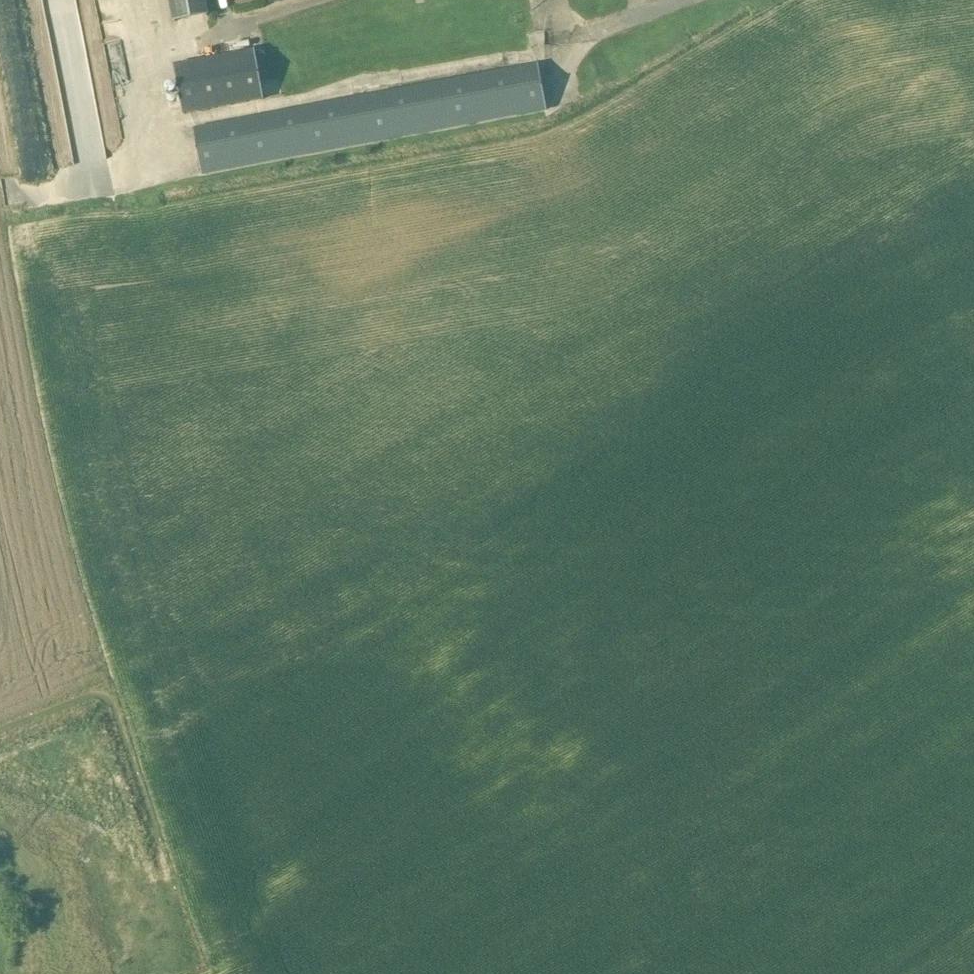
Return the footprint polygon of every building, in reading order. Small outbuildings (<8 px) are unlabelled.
[(174,23),(210,16),(207,0),(170,0),(174,23)] [(264,101),(254,50),(174,66),(184,116),(264,101)] [(540,64),(194,129),(203,176),(547,111),(540,64)]
